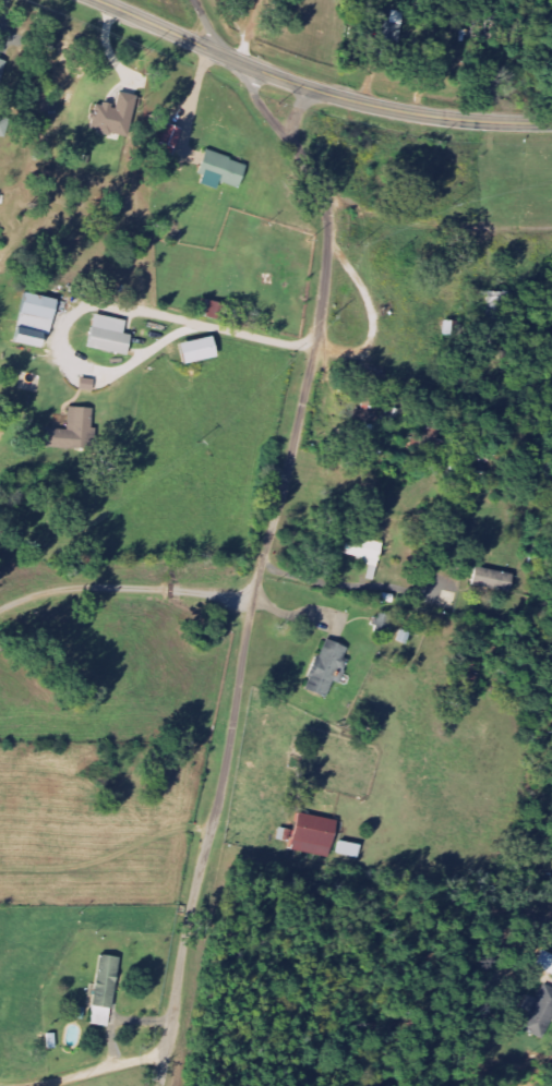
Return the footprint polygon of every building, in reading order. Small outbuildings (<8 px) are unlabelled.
[(138,97),(121,93),(118,107),(98,102),(91,131),(127,140),(138,97)] [(160,151),(176,156),(184,129),(168,124),(160,151)] [(242,189),(250,164),(210,151),(199,182),(220,189),(223,182),(242,189)] [(509,292),(489,291),(489,322),(508,322),(509,292)] [(59,299),(27,293),(18,343),(49,349),(59,299)] [(225,302),(203,300),(202,316),(224,318),(225,302)] [(129,320),(98,314),(91,348),(131,355),(135,336),(127,334),(129,320)] [(183,344),(188,364),(221,357),(216,336),(183,344)] [(368,578),(374,580),(385,544),(351,534),(346,552),(365,558),(364,563),(371,565),(368,578)] [(515,574),(478,566),(474,584),(511,592),(515,574)] [(307,688),(328,697),(335,680),(340,682),(353,648),(327,638),(307,688)] [(340,821),(301,812),(293,849),(332,858),(340,821)] [(280,839),(293,841),(295,829),(282,827),(280,839)] [(339,853),(360,858),(364,845),(342,840),(339,853)] [(551,972),(551,953),(546,950),(539,966),(551,972)] [(113,1027),(122,957),(102,954),(92,1024),(113,1027)] [(525,1028),(546,1038),(551,1026),(551,986),(547,984),(540,998),(532,994),(525,1008),(533,1012),(525,1028)]
